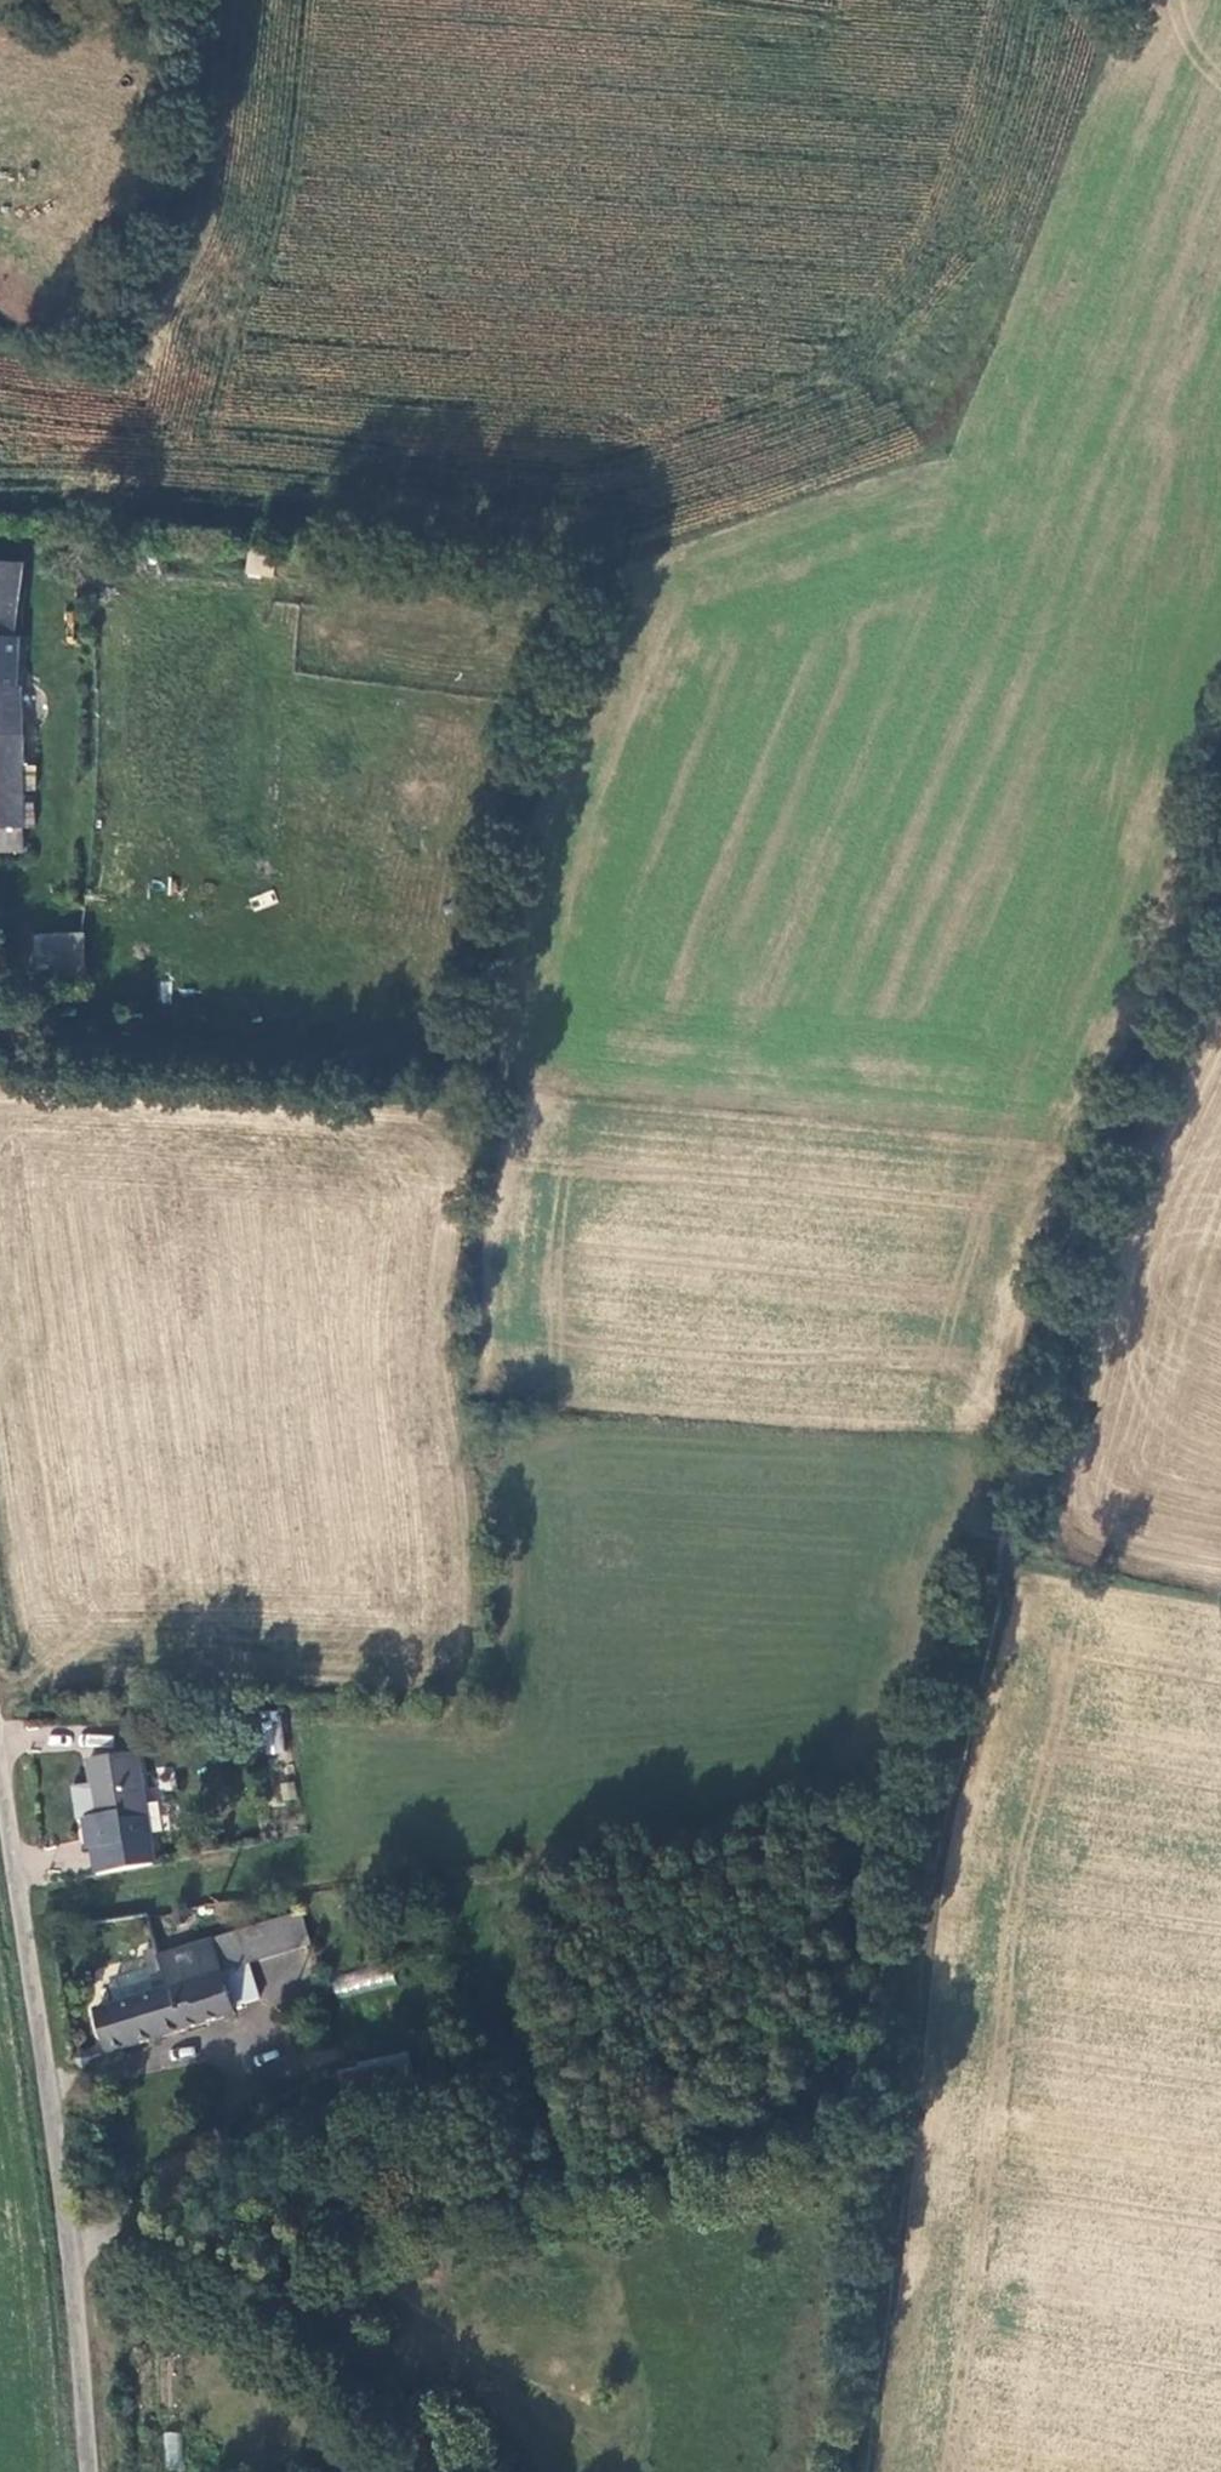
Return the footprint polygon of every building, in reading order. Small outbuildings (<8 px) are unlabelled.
[(245,576),(273,578),(274,554),(246,552),(245,576)] [(19,850),(19,827),(24,827),(21,720),(23,685),(18,685),(21,636),(15,635),(25,563),(0,559),(0,850),(19,850)] [(85,980),(84,932),(32,933),(33,981),(85,980)] [(281,1712),(255,1712),(254,1749),(280,1750),(281,1712)] [(140,1752),(92,1760),(101,1815),(89,1817),(94,1849),(97,1849),(101,1873),(159,1863),(140,1752)] [(222,1972),(248,1965),(310,1945),(301,1912),(212,1942),(222,1972)] [(259,1999),(248,1965),(222,1972),(212,1942),(157,1957),(154,1948),(143,1952),(156,1992),(94,2012),(107,2055),(235,2014),(233,2005),(259,1999)] [(413,2085),(403,2050),(335,2071),(346,2105),(413,2085)] [(341,2157),(334,2115),(306,2119),(313,2162),(341,2157)] [(164,2432),(163,2466),(179,2467),(181,2432),(164,2432)]
